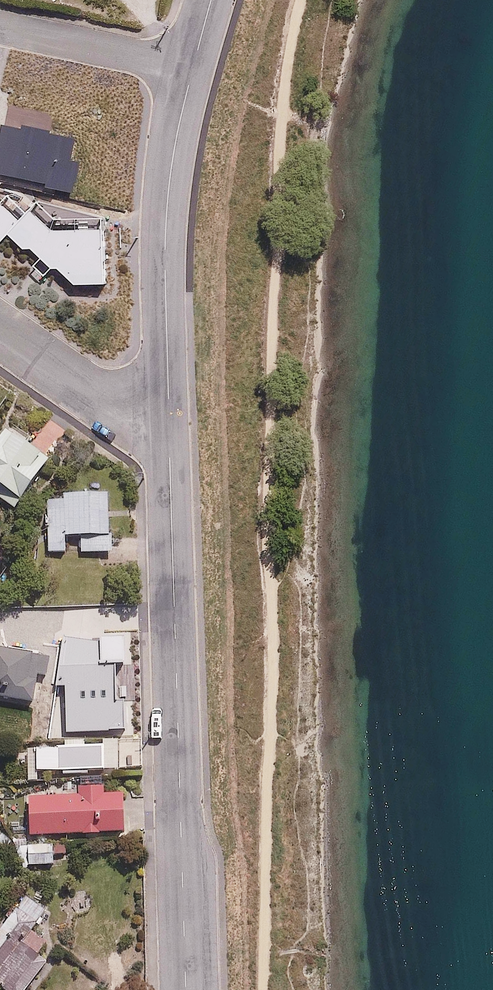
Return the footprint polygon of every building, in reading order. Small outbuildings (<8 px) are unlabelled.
[(49,229),(31,211),(18,224),(0,206),(0,243),(8,235),(23,251),(28,246),(41,258),(33,266),(44,278),(56,266),(72,283),(105,282),(103,227),(49,229)] [(6,426),(0,437),(0,493),(22,505),(49,456),(23,441),(26,437),(6,426)] [(82,552),(109,553),(110,500),(43,498),(42,552),(67,552),(67,534),(82,535),(82,552)] [(32,695),(32,677),(44,677),(44,653),(23,653),(23,608),(0,608),(0,695),(32,695)] [(140,737),(102,738),(103,744),(34,746),(35,771),(141,768),(140,737)] [(70,796),(25,797),(26,835),(130,832),(129,792),(103,793),(103,783),(70,785),(70,796)] [(56,841),(16,842),(17,862),(56,861),(56,841)] [(28,928),(45,904),(24,888),(0,921),(0,989),(2,989),(26,989),(46,962),(36,954),(46,941),(28,928)]
